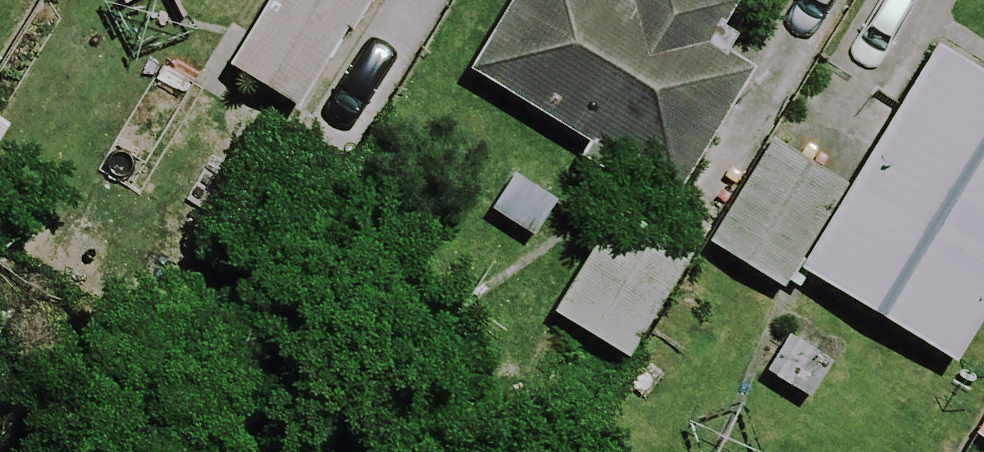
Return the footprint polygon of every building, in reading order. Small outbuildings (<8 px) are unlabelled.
[(221,73),(291,117),(365,0),(268,0),(221,73)] [(463,81),(676,211),(754,82),(712,56),(738,14),(715,0),(512,0),(463,81)] [(930,57),(845,190),(777,146),(708,254),(780,299),(794,277),(943,371),(983,307),(983,91),(930,57)] [(507,156),(473,215),(526,246),(560,186),(507,156)] [(681,262),(613,219),(548,322),(616,365),(681,262)] [(794,309),(749,380),(804,415),(849,344),(794,309)]
